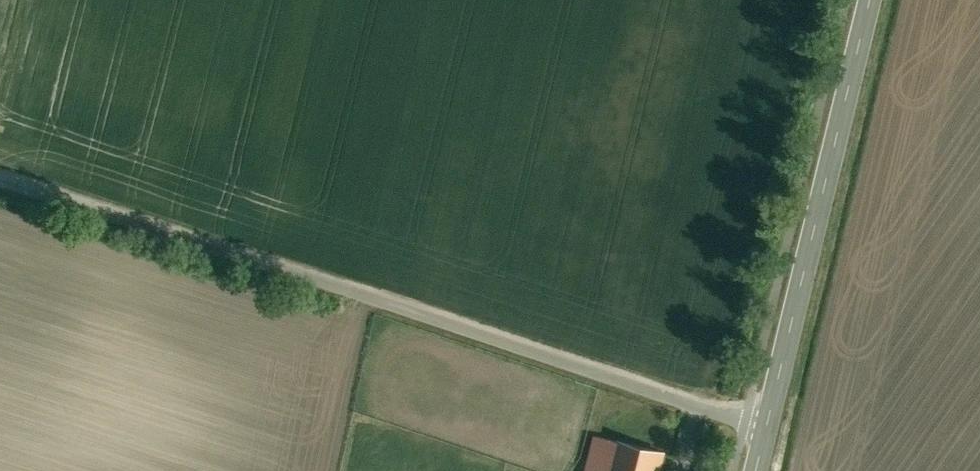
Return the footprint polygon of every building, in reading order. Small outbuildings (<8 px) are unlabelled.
[(619,439),(598,434),(589,470),(658,470),(663,450),(619,439)]
